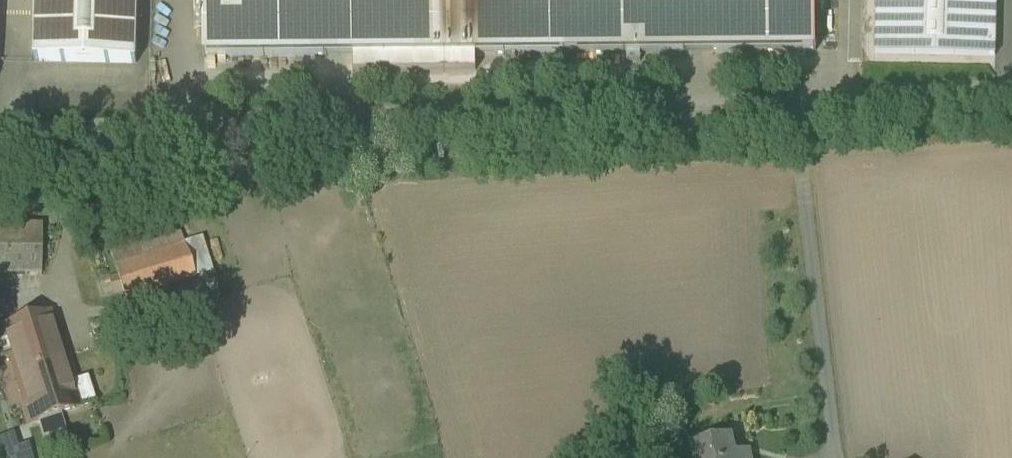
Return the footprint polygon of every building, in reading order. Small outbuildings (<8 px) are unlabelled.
[(35,61),(137,63),(138,0),(37,0),(35,61)] [(204,57),(816,52),(815,0),(203,0),(204,57)] [(875,53),(995,56),(997,0),(876,0),(875,53)] [(0,226),(0,275),(41,276),(41,227),(0,226)] [(183,242),(114,264),(121,286),(190,264),(183,242)] [(1,330),(2,331),(0,332),(0,368),(12,364),(31,423),(78,408),(49,315),(1,330)] [(693,447),(696,457),(749,457),(748,452),(734,455),(730,438),(693,447)]
